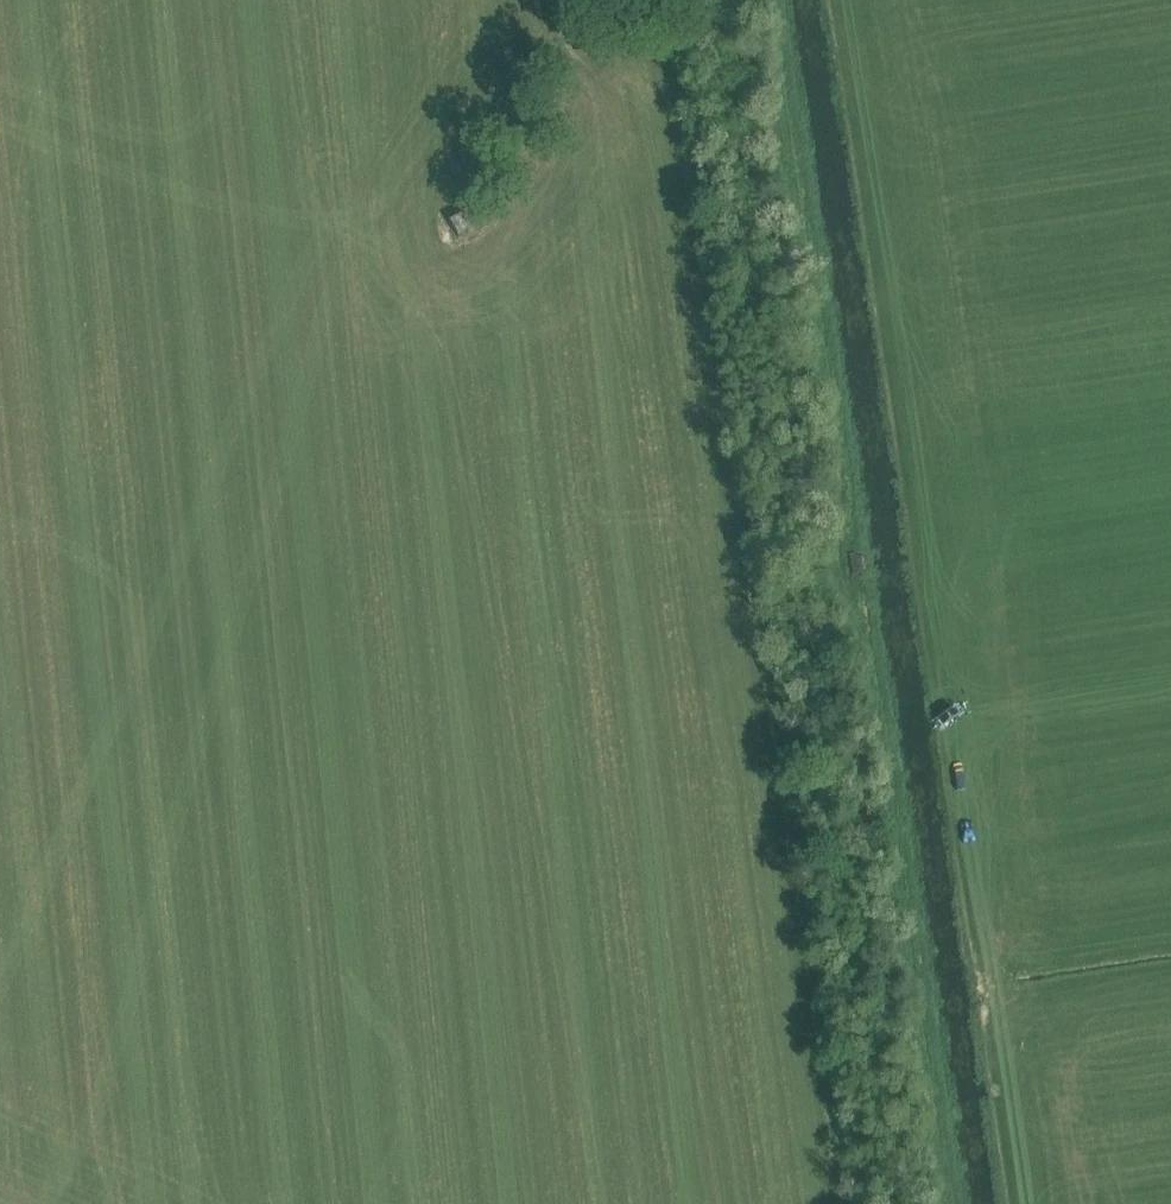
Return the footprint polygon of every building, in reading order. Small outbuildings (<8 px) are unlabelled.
[(472,231),(462,214),(450,220),(460,238),(472,231)] [(851,556),(847,556),(851,582),(855,581),(865,572),(863,560),(851,556)]
